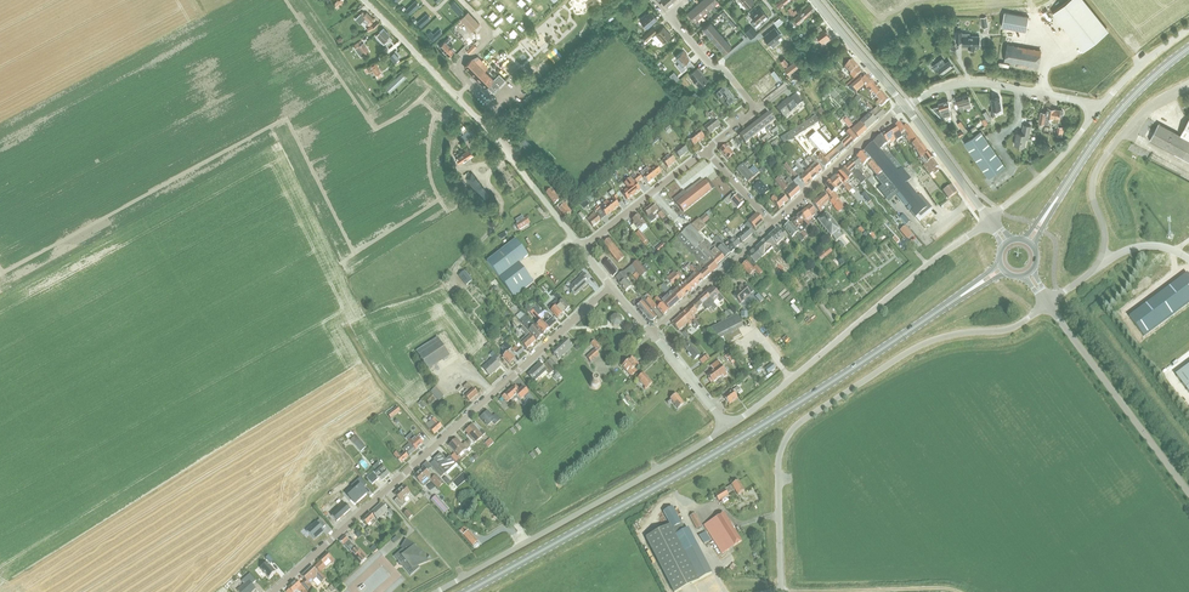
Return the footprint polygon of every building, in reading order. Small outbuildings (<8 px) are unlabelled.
[(344,1),(343,0),(339,0),(338,1),(338,0),(337,0),(332,4),(337,8),(341,4),(341,3),(344,1)] [(419,4),(415,0),(406,9),(410,13),(419,4)] [(706,13),(709,16),(711,14),(708,11),(712,7),(706,0),(703,0),(699,3),(706,12),(706,13)] [(712,7),(715,11),(717,9),(713,6),(718,2),(717,0),(706,0),(712,7)] [(754,1),(753,0),(739,0),(746,8),(754,1)] [(774,4),(778,8),(788,0),(780,0),(774,4)] [(1083,51),(1109,30),(1084,0),(1068,0),(1052,13),(1083,51)] [(463,10),(455,1),(450,5),(459,14),(463,10)] [(701,17),(700,18),(703,21),(705,19),(702,16),(706,13),(706,12),(699,3),(693,8),(701,17)] [(810,5),(801,13),(805,17),(814,9),(810,5)] [(787,9),(791,17),(795,14),(798,12),(796,10),(793,11),(791,7),(787,9)] [(696,21),(700,18),(701,17),(693,8),(687,13),(694,22),(697,26),(699,24),(696,21)] [(754,19),(750,22),(756,28),(768,18),(765,14),(760,8),(751,16),(754,19)] [(369,24),(369,25),(372,22),(370,21),(373,18),(366,12),(363,15),(361,13),(355,18),(360,23),(363,20),(368,25),(369,24)] [(461,19),(472,31),(479,23),(468,12),(461,19)] [(657,19),(650,12),(646,15),(646,14),(640,19),(647,28),(657,19)] [(1026,31),(1029,17),(1005,12),(1002,27),(1026,31)] [(430,17),(426,13),(416,21),(420,26),(430,17)] [(805,17),(801,13),(791,20),(795,25),(805,17)] [(376,21),(372,25),(367,27),(368,31),(374,28),(379,23),(376,21)] [(708,35),(715,28),(710,22),(703,29),(708,35)] [(751,26),(744,32),(750,39),(757,33),(751,26)] [(656,34),(652,37),(657,42),(661,39),(663,42),(671,36),(663,27),(655,33),(656,34)] [(774,27),(763,37),(769,44),(770,44),(777,38),(781,35),(774,27)] [(379,32),(376,35),(384,44),(389,39),(387,37),(389,35),(383,28),(379,32)] [(648,38),(656,31),(654,28),(645,35),(648,38)] [(715,28),(708,35),(713,40),(720,34),(715,28)] [(431,31),(427,34),(433,41),(435,39),(442,33),(439,29),(433,34),(431,31)] [(824,43),(830,39),(828,35),(823,29),(811,37),(813,40),(816,38),(815,37),(817,36),(820,41),(821,39),(824,43)] [(979,46),(979,36),(962,36),(962,32),(956,32),(956,41),(962,41),(963,41),(963,46),(968,46),(968,48),(975,48),(975,46),(979,46)] [(720,34),(713,40),(718,46),(725,39),(720,34)] [(449,56),(454,50),(447,43),(450,39),(448,37),(444,41),(439,46),(449,56)] [(730,45),(725,39),(718,46),(723,52),(730,45)] [(360,41),(354,45),(356,48),(355,49),(361,57),(364,55),(369,51),(363,42),(362,43),(360,41)] [(469,53),(476,46),(473,43),(466,50),(469,53)] [(1037,66),(1040,50),(1007,44),(1004,60),(1037,66)] [(684,50),(675,58),(679,62),(676,65),(681,72),(685,69),(682,65),(689,59),(686,55),(687,54),(684,50)] [(399,58),(394,52),(390,56),(395,62),(399,58)] [(471,58),(464,66),(485,88),(487,86),(493,93),(505,80),(499,74),(479,54),(473,60),(472,59),(471,58)] [(943,57),(932,66),(936,71),(939,69),(942,74),(953,67),(948,61),(946,62),(943,57)] [(788,73),(798,66),(794,60),(789,64),(784,58),(780,62),(785,68),(784,68),(788,73)] [(853,79),(857,76),(861,72),(851,61),(844,67),(851,74),(850,75),(853,79)] [(376,63),(367,68),(368,71),(373,68),(376,74),(377,78),(382,76),(380,72),(376,63)] [(698,67),(689,75),(699,87),(707,80),(701,72),(702,71),(698,67)] [(773,70),(770,72),(780,85),(783,82),(773,70)] [(390,92),(407,76),(402,72),(385,87),(390,92)] [(674,72),(670,76),(674,81),(679,78),(674,72)] [(760,85),(757,87),(763,95),(774,86),(765,75),(757,81),(760,85)] [(857,76),(853,79),(845,87),(855,93),(863,87),(865,89),(873,83),(873,82),(867,76),(861,81),(857,76)] [(874,84),(873,83),(865,89),(870,95),(872,93),(876,97),(882,92),(874,84)] [(727,110),(736,103),(726,89),(716,97),(727,110)] [(882,92),(876,97),(878,100),(875,103),(881,107),(889,101),(882,92)] [(796,108),(802,103),(795,95),(789,100),(789,99),(782,105),(782,106),(777,110),(784,118),(796,108)] [(968,95),(956,98),(959,110),(964,109),(964,108),(971,106),(970,103),(970,102),(968,95)] [(992,109),(990,110),(990,116),(995,115),(996,115),(996,109),(1001,108),(999,97),(998,97),(997,96),(995,97),(994,98),(990,98),(992,109)] [(939,106),(933,108),(942,117),(951,114),(950,110),(950,109),(948,101),(938,104),(939,106)] [(868,105),(866,106),(866,107),(872,112),(879,119),(884,115),(879,110),(877,108),(875,110),(868,105)] [(1041,111),(1040,112),(1038,123),(1048,124),(1049,117),(1053,118),(1053,121),(1058,122),(1059,117),(1060,116),(1062,115),(1062,114),(1063,112),(1062,111),(1061,110),(1060,109),(1060,110),(1055,109),(1052,108),(1051,107),(1049,106),(1048,107),(1047,107),(1046,112),(1041,111)] [(988,121),(991,119),(986,111),(983,113),(988,121)] [(709,135),(719,127),(714,121),(717,118),(712,112),(708,115),(713,121),(704,128),(709,135)] [(856,121),(859,118),(854,112),(850,115),(856,121)] [(872,112),(869,115),(876,122),(879,119),(872,112)] [(763,117),(770,125),(775,121),(769,113),(765,116),(764,114),(762,115),(763,117)] [(876,122),(869,115),(868,114),(864,118),(865,119),(860,124),(866,131),(876,122)] [(794,138),(819,122),(815,116),(780,139),(783,143),(795,140),(794,138)] [(770,125),(763,117),(760,120),(759,118),(757,119),(759,121),(765,129),(770,125)] [(1180,135),(1188,140),(1188,118),(1180,135)] [(844,121),(848,128),(849,128),(852,126),(847,119),(844,121)] [(765,129),(759,121),(755,123),(754,121),(752,123),(754,125),(760,133),(765,129)] [(456,126),(462,133),(467,129),(465,128),(466,127),(461,122),(456,126)] [(900,123),(895,127),(900,135),(903,134),(906,139),(909,142),(908,143),(910,145),(912,144),(914,143),(905,132),(903,128),(900,123)] [(863,128),(860,124),(851,131),(858,139),(866,131),(863,128)] [(1028,139),(1031,126),(1023,124),(1022,134),(1017,133),(1015,145),(1024,146),(1026,138),(1028,139)] [(760,133),(754,125),(751,127),(749,125),(747,127),(749,129),(755,136),(760,133)] [(907,125),(903,128),(905,132),(914,143),(918,140),(907,125)] [(1064,127),(1058,126),(1056,135),(1062,136),(1064,127)] [(462,133),(460,135),(464,140),(473,131),(469,127),(467,129),(462,133)] [(824,127),(819,131),(830,143),(832,141),(824,132),(827,129),(824,127)] [(895,127),(889,130),(896,140),(896,142),(902,138),(900,135),(895,127)] [(695,135),(688,140),(693,146),(697,143),(698,144),(704,139),(698,131),(697,129),(693,132),(694,134),(695,135)] [(755,136),(749,129),(746,131),(744,129),(742,130),(744,132),(750,140),(755,136)] [(889,130),(881,136),(886,145),(887,146),(894,141),(896,140),(889,130)] [(830,143),(819,131),(809,141),(818,151),(813,155),(817,159),(817,160),(825,169),(834,161),(841,155),(830,143)] [(850,131),(847,134),(844,131),(843,132),(846,135),(853,143),(858,139),(851,131),(850,131)] [(987,177),(1004,166),(980,131),(963,142),(987,177)] [(750,140),(744,132),(741,135),(739,133),(737,135),(745,144),(750,140)] [(840,135),(842,138),(840,140),(837,142),(840,145),(845,151),(853,143),(846,135),(843,132),(840,135)] [(1188,144),(1188,140),(1175,132),(1166,148),(1182,157),(1188,144)] [(878,138),(864,151),(881,172),(896,190),(899,193),(896,195),(906,206),(908,204),(909,205),(908,206),(907,208),(915,217),(927,208),(906,183),(911,179),(890,154),(888,155),(882,148),(886,145),(881,136),(878,138)] [(652,146),(658,141),(655,137),(651,140),(652,141),(650,143),(652,146)] [(526,149),(530,145),(524,138),(520,142),(526,149)] [(832,141),(830,143),(841,155),(845,151),(840,145),(837,142),(836,140),(835,140),(834,139),(832,141)] [(918,140),(914,143),(912,144),(917,152),(921,157),(918,159),(919,161),(920,160),(929,154),(918,140)] [(780,149),(774,142),(771,144),(777,152),(780,149)] [(727,160),(733,154),(728,149),(729,147),(727,144),(719,152),(727,160)] [(679,159),(687,152),(682,146),(674,152),(679,159)] [(459,163),(472,154),(469,149),(461,154),(460,153),(459,153),(458,152),(454,155),(459,163)] [(855,159),(862,167),(866,163),(868,165),(867,165),(877,177),(875,178),(882,186),(878,189),(886,199),(886,198),(888,201),(892,197),(890,195),(896,190),(881,172),(864,151),(855,159)] [(929,154),(920,160),(924,166),(933,159),(929,154)] [(667,168),(675,162),(670,156),(662,162),(667,168)] [(862,167),(855,159),(850,163),(862,176),(864,174),(859,169),(862,167)] [(933,159),(924,166),(923,167),(930,175),(933,173),(934,175),(939,171),(936,168),(938,167),(933,159)] [(822,172),(815,164),(815,163),(813,161),(811,162),(814,165),(810,169),(812,171),(817,177),(822,172)] [(810,169),(807,166),(805,163),(804,162),(802,165),(802,166),(806,170),(807,171),(805,173),(812,181),(817,177),(812,171),(810,169)] [(850,163),(846,167),(852,175),(854,177),(861,185),(866,180),(862,176),(850,163)] [(805,187),(794,173),(786,164),(783,167),(790,175),(792,174),(797,180),(793,183),(797,188),(800,192),(805,187)] [(798,170),(794,173),(805,187),(812,181),(805,173),(796,164),(794,165),(798,170)] [(753,167),(748,171),(742,165),(736,170),(748,183),(759,173),(753,167)] [(649,167),(646,169),(654,179),(660,174),(656,168),(651,171),(649,167)] [(850,181),(852,179),(854,177),(852,175),(846,167),(841,171),(849,180),(850,181)] [(646,169),(640,174),(643,178),(648,184),(654,179),(646,169)] [(465,177),(482,200),(489,195),(472,172),(470,174),(468,171),(464,175),(465,177)] [(849,180),(841,171),(835,177),(844,188),(849,193),(852,190),(846,182),(849,180)] [(844,188),(835,177),(825,186),(828,189),(826,192),(830,197),(832,199),(833,199),(835,201),(838,199),(838,198),(833,193),(840,187),(842,190),(844,188)] [(795,196),(788,188),(780,178),(775,182),(783,192),(790,201),(795,196)] [(631,179),(624,184),(629,189),(628,189),(633,195),(640,190),(635,184),(631,179)] [(797,188),(793,183),(789,179),(786,182),(790,186),(788,188),(795,196),(800,192),(797,188)] [(682,195),(681,194),(673,200),(676,204),(683,213),(711,191),(704,182),(702,180),(682,195)] [(762,198),(769,192),(758,180),(752,185),(754,187),(753,189),(762,198)] [(947,199),(956,193),(950,185),(942,191),(947,199)] [(628,189),(622,194),(627,200),(633,195),(628,189)] [(554,204),(558,201),(550,190),(546,194),(554,204)] [(730,195),(723,201),(728,206),(731,203),(737,209),(744,203),(742,201),(743,200),(742,199),(741,199),(737,195),(736,196),(733,192),(730,195)] [(823,194),(817,199),(821,204),(823,206),(823,205),(824,205),(829,201),(830,202),(832,199),(830,197),(828,199),(823,194)] [(778,209),(787,201),(782,196),(778,200),(777,199),(776,199),(773,197),(770,200),(778,209)] [(821,204),(817,199),(813,203),(820,213),(822,211),(819,209),(823,206),(821,204)] [(838,199),(835,201),(843,210),(846,207),(838,199)] [(606,201),(604,202),(612,212),(618,206),(614,201),(609,204),(606,201)] [(605,207),(601,211),(606,217),(612,212),(604,202),(602,204),(605,207)] [(568,214),(566,211),(567,210),(561,203),(556,207),(564,217),(568,214)] [(834,207),(833,207),(839,213),(842,210),(837,204),(834,207)] [(656,219),(653,215),(657,212),(659,214),(658,215),(662,220),(665,217),(661,212),(662,212),(657,206),(655,209),(652,205),(644,212),(648,217),(647,218),(651,223),(656,219)] [(810,205),(805,210),(811,218),(812,219),(811,218),(814,216),(817,220),(819,218),(810,205)] [(809,221),(812,219),(811,218),(805,210),(799,215),(809,226),(814,232),(816,230),(817,230),(809,221)] [(592,227),(600,221),(593,213),(590,216),(590,217),(586,220),(592,227)] [(835,241),(842,236),(838,231),(839,230),(836,226),(836,225),(835,226),(834,224),(834,223),(833,223),(832,221),(832,220),(831,221),(829,219),(830,218),(829,218),(826,214),(817,222),(820,225),(820,226),(821,226),(823,228),(822,229),(823,228),(825,230),(824,231),(824,232),(825,231),(827,233),(826,234),(827,234),(827,233),(831,237),(832,237),(835,241)] [(906,225),(910,222),(903,214),(900,217),(902,220),(905,223),(906,225)] [(754,230),(763,222),(756,215),(747,223),(752,228),(754,230)] [(809,226),(799,215),(790,223),(794,227),(801,234),(800,234),(803,238),(806,236),(802,232),(805,230),(809,226)] [(519,231),(530,224),(526,218),(524,220),(522,216),(515,221),(517,224),(515,225),(519,231)] [(638,231),(645,225),(638,216),(632,221),(634,224),(633,225),(638,231)] [(699,220),(705,226),(709,222),(704,216),(699,220)] [(707,270),(710,274),(717,268),(718,267),(717,266),(721,262),(723,260),(730,254),(717,239),(715,237),(712,240),(715,244),(712,247),(707,241),(704,243),(703,242),(704,242),(697,234),(705,227),(705,226),(699,220),(699,219),(690,226),(684,231),(677,238),(700,263),(704,267),(707,270)] [(801,242),(803,240),(789,224),(783,229),(791,238),(795,235),(801,242)] [(905,226),(900,230),(907,239),(913,234),(905,226)] [(742,243),(752,234),(749,231),(747,229),(738,237),(737,236),(736,237),(742,243)] [(729,233),(726,230),(724,231),(732,240),(729,243),(735,249),(740,245),(729,233)] [(773,232),(768,237),(776,246),(781,241),(787,236),(781,230),(778,233),(776,230),(773,232)] [(639,231),(635,234),(643,244),(646,241),(639,231)] [(768,237),(756,248),(763,256),(772,249),(776,254),(779,251),(777,248),(776,247),(776,246),(768,237)] [(729,243),(729,242),(725,245),(719,238),(717,239),(730,254),(735,249),(729,243)] [(618,263),(624,258),(609,239),(603,244),(618,263)] [(514,298),(533,283),(518,263),(528,256),(515,240),(486,262),(514,298)] [(763,257),(756,248),(747,256),(750,261),(747,263),(753,269),(756,266),(754,265),(763,257)] [(817,258),(820,262),(832,253),(829,249),(817,258)] [(612,277),(618,273),(608,262),(603,266),(612,277)] [(690,278),(691,278),(695,282),(698,286),(703,280),(697,273),(691,267),(686,262),(684,264),(686,265),(682,269),(685,272),(689,269),(693,273),(694,272),(695,274),(690,278)] [(753,269),(747,263),(747,262),(741,267),(749,277),(755,271),(759,276),(762,273),(756,266),(753,269)] [(638,270),(636,271),(637,273),(641,277),(651,269),(646,264),(642,268),(641,267),(638,270)] [(693,264),(691,267),(697,273),(703,280),(710,274),(704,267),(703,267),(706,270),(703,271),(698,266),(696,268),(693,264)] [(472,281),(464,272),(458,276),(466,286),(472,281)] [(631,287),(626,281),(628,278),(623,272),(615,278),(620,285),(619,285),(625,292),(631,287)] [(668,279),(673,285),(680,279),(679,278),(676,275),(674,272),(667,278),(668,279)] [(585,282),(588,279),(583,273),(579,277),(580,278),(568,289),(574,296),(587,284),(585,282)] [(791,273),(784,278),(798,295),(805,289),(799,282),(797,280),(791,273)] [(1188,303),(1188,276),(1187,274),(1129,317),(1144,337),(1188,303)] [(689,277),(683,283),(691,292),(698,286),(695,282),(691,278),(690,279),(689,277)] [(682,284),(676,289),(684,298),(691,292),(683,283),(682,281),(680,282),(682,284)] [(663,299),(661,301),(669,311),(679,302),(675,297),(672,293),(668,289),(665,286),(664,284),(660,288),(666,296),(663,298),(663,299)] [(740,290),(733,296),(740,304),(751,294),(750,294),(753,292),(751,289),(748,291),(744,287),(743,287),(742,285),(739,288),(740,290)] [(710,290),(705,293),(714,303),(716,306),(724,299),(713,287),(710,290)] [(676,289),(672,293),(675,297),(679,302),(684,298),(676,289)] [(551,311),(550,312),(557,319),(558,318),(559,318),(561,317),(561,315),(563,314),(562,313),(564,311),(565,312),(569,307),(556,293),(553,296),(557,301),(549,308),(551,311)] [(705,293),(698,300),(702,304),(707,310),(714,303),(705,293)] [(637,307),(649,322),(652,322),(656,319),(656,318),(657,317),(652,311),(653,311),(645,301),(649,298),(646,295),(643,297),(645,298),(642,301),(642,302),(641,303),(640,302),(636,306),(637,307)] [(811,301),(808,302),(811,306),(813,304),(814,306),(817,304),(818,304),(820,302),(815,295),(812,296),(809,299),(811,301)] [(657,298),(654,300),(658,304),(655,306),(657,307),(658,308),(657,309),(663,316),(669,311),(661,301),(657,297),(657,298)] [(649,298),(645,301),(653,311),(657,307),(649,298)] [(698,300),(686,310),(692,316),(697,312),(696,311),(697,311),(696,310),(702,304),(698,300)] [(537,307),(533,311),(538,317),(542,314),(537,307)] [(468,309),(465,312),(469,318),(473,314),(468,309)] [(686,310),(680,316),(687,323),(689,326),(691,324),(690,323),(694,319),(692,316),(686,310)] [(538,317),(533,311),(530,313),(538,322),(539,322),(540,323),(536,326),(543,335),(544,334),(545,335),(547,333),(547,331),(549,330),(548,328),(545,325),(541,321),(538,317)] [(548,328),(549,330),(556,323),(547,313),(546,315),(546,314),(543,316),(548,322),(545,325),(548,328)] [(738,331),(743,328),(736,315),(708,330),(713,342),(723,338),(727,345),(741,338),(738,331)] [(540,338),(543,335),(525,316),(520,321),(529,331),(528,331),(537,341),(538,340),(539,340),(541,339),(540,338)] [(687,323),(680,316),(672,323),(678,331),(687,323)] [(620,324),(620,320),(618,317),(614,317),(611,319),(611,324),(613,326),(617,327),(620,324)] [(520,324),(515,318),(511,320),(517,327),(520,324)] [(694,319),(690,323),(691,324),(694,328),(696,329),(700,326),(698,324),(695,320),(694,319)] [(535,342),(526,331),(522,328),(520,330),(524,334),(524,335),(526,336),(519,342),(526,350),(535,342)] [(684,331),(681,333),(687,340),(690,337),(684,331)] [(428,371),(433,368),(449,357),(437,338),(416,352),(428,371)] [(573,347),(571,345),(566,340),(559,346),(566,353),(573,347)] [(695,360),(700,355),(697,352),(697,353),(689,343),(684,346),(689,353),(688,354),(691,358),(692,356),(695,360)] [(513,362),(515,360),(508,351),(511,349),(506,344),(500,348),(505,353),(506,354),(503,357),(509,365),(510,364),(511,365),(513,363),(513,362)] [(566,353),(559,346),(552,353),(559,360),(566,353)] [(516,348),(515,349),(513,351),(518,357),(524,352),(520,348),(518,350),(516,348)] [(493,359),(482,369),(489,376),(496,370),(495,369),(497,368),(499,366),(497,364),(500,361),(495,355),(492,352),(489,355),(492,358),(493,359)] [(731,363),(734,360),(731,356),(732,355),(730,352),(724,357),(726,360),(728,358),(731,363)] [(707,355),(699,361),(702,365),(710,359),(707,355)] [(632,370),(635,368),(637,366),(635,365),(637,363),(632,358),(622,367),(631,377),(635,374),(632,370)] [(554,369),(556,368),(557,367),(550,360),(548,362),(554,369)] [(721,365),(718,361),(710,367),(713,371),(707,376),(709,379),(709,380),(711,383),(712,382),(712,383),(722,376),(724,378),(727,375),(720,365),(721,365)] [(543,366),(540,364),(528,375),(534,382),(545,372),(549,376),(553,372),(546,364),(543,366)] [(775,368),(774,368),(771,364),(764,369),(767,374),(775,368)] [(1176,376),(1186,389),(1188,387),(1188,379),(1183,370),(1176,376)] [(645,390),(652,384),(643,374),(637,379),(645,388),(644,389),(645,390)] [(591,380),(590,382),(589,384),(589,386),(590,388),(592,389),(593,390),(596,390),(598,390),(599,389),(600,387),(601,385),(601,383),(601,382),(599,380),(597,379),(595,379),(593,379),(591,380)] [(469,402),(477,394),(468,384),(463,388),(466,391),(462,395),(469,402)] [(520,400),(528,393),(523,388),(518,392),(517,391),(519,389),(516,386),(513,388),(505,395),(504,395),(501,397),(504,401),(505,401),(507,403),(510,401),(516,395),(520,400)] [(439,401),(444,396),(436,387),(430,392),(439,401)] [(734,394),(740,390),(738,387),(730,393),(728,390),(722,395),(724,398),(729,405),(737,398),(734,394)] [(622,394),(619,397),(632,412),(635,409),(629,402),(630,401),(627,397),(625,398),(622,394)] [(678,409),(684,404),(676,395),(667,402),(668,405),(672,402),(678,409)] [(500,420),(495,415),(493,417),(487,411),(480,418),(487,426),(492,422),(495,425),(500,420)] [(434,434),(441,427),(434,419),(428,424),(427,423),(425,425),(434,434)] [(482,437),(485,434),(481,429),(479,431),(479,432),(479,433),(472,425),(466,431),(468,434),(467,436),(471,440),(472,438),(475,442),(479,438),(480,438),(482,436),(482,437)] [(410,439),(407,442),(409,444),(415,451),(423,444),(418,439),(418,440),(416,437),(412,433),(408,437),(410,439)] [(356,436),(351,441),(354,444),(361,452),(366,447),(356,436)] [(488,447),(493,443),(490,439),(485,443),(488,447)] [(470,448),(465,443),(462,446),(456,440),(449,446),(458,456),(465,450),(466,451),(470,448)] [(415,451),(409,444),(402,449),(409,456),(415,451)] [(393,456),(396,459),(401,464),(408,457),(404,453),(401,456),(397,452),(393,456)] [(434,461),(429,465),(432,467),(440,477),(442,475),(444,473),(443,472),(455,462),(450,457),(450,458),(447,461),(440,454),(433,460),(434,461)] [(454,454),(451,457),(456,463),(459,459),(454,454)] [(373,472),(366,478),(372,484),(378,479),(381,482),(389,475),(385,470),(381,465),(379,462),(373,467),(375,470),(373,472)] [(444,484),(438,477),(436,476),(430,469),(427,472),(423,468),(414,477),(420,484),(421,484),(424,487),(431,481),(438,489),(444,484)] [(355,490),(348,497),(355,504),(367,493),(363,489),(366,485),(360,478),(354,483),(358,488),(355,490)] [(738,496),(745,492),(738,481),(715,495),(719,501),(729,495),(728,495),(735,491),(738,496)] [(410,493),(404,486),(394,495),(397,498),(394,501),(401,508),(406,503),(403,500),(410,493)] [(331,516),(336,522),(350,510),(345,504),(331,516)] [(377,520),(387,510),(381,504),(371,513),(377,520)] [(669,526),(671,529),(681,524),(672,507),(663,512),(670,525),(669,526)] [(412,516),(408,511),(404,514),(409,519),(412,516)] [(722,554),(742,542),(724,513),(704,525),(722,554)] [(378,527),(380,525),(370,514),(362,520),(367,525),(370,522),(373,525),(375,524),(378,527)] [(697,529),(702,527),(695,514),(690,517),(697,529)] [(320,520),(306,532),(313,540),(324,530),(322,529),(325,526),(320,520)] [(675,536),(671,529),(669,526),(646,538),(674,591),(676,591),(698,581),(675,536)] [(465,527),(459,531),(472,546),(478,542),(465,527)] [(704,544),(711,540),(705,532),(699,536),(704,544)] [(345,537),(339,542),(350,553),(350,554),(360,565),(367,559),(365,557),(366,556),(359,549),(359,550),(357,547),(355,549),(345,537)] [(402,549),(394,556),(401,564),(410,576),(419,568),(418,566),(429,561),(429,560),(429,561),(428,560),(430,559),(428,558),(429,557),(430,557),(414,547),(415,545),(405,539),(401,547),(402,549)] [(332,564),(334,561),(331,557),(327,553),(319,560),(320,562),(315,566),(315,567),(320,572),(331,563),(332,564)] [(268,555),(265,558),(270,564),(273,561),(268,555)] [(267,563),(260,569),(269,578),(276,572),(267,563)] [(320,572),(315,567),(313,569),(312,567),(302,576),(307,581),(303,585),(307,591),(310,589),(312,587),(309,583),(316,577),(321,583),(326,579),(321,573),(320,572)] [(237,591),(238,591),(252,591),(251,591),(255,588),(252,585),(256,581),(250,574),(242,581),(245,585),(237,591)] [(287,591),(298,591),(301,590),(303,591),(302,591),(307,591),(305,590),(304,590),(296,581),(288,589),(289,590),(287,591)]
